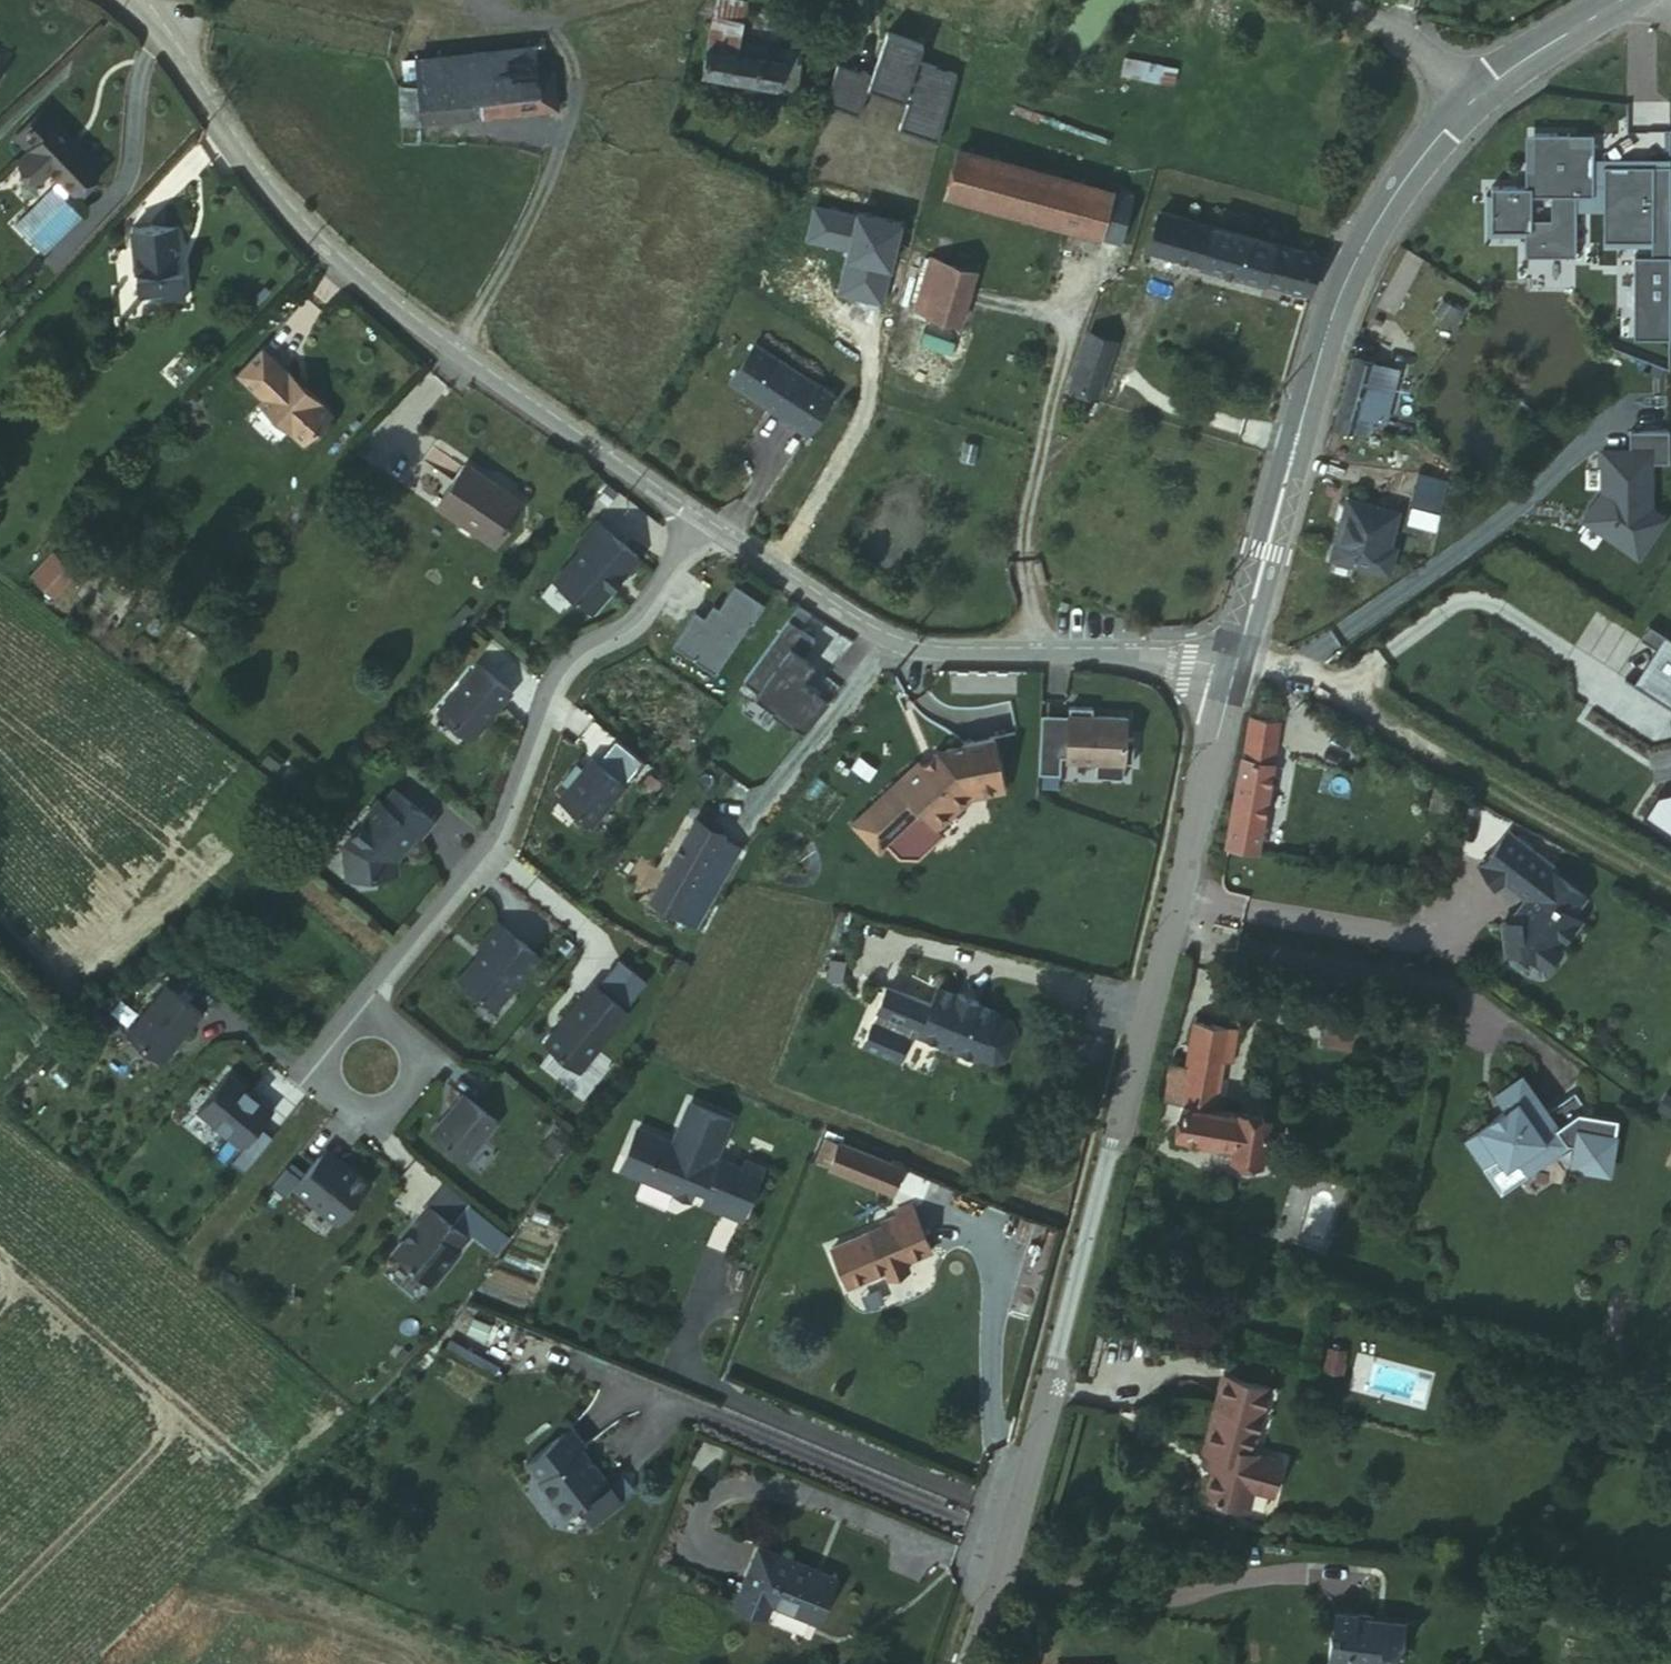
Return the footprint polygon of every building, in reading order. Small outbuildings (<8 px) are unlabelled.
[(769,64),(772,52),(740,43),(749,6),(724,0),(713,52),(769,64)] [(1454,2),(1469,12),(1477,0),(1455,0),(1454,2)] [(864,85),(837,78),(823,118),(861,128),(868,100),(909,111),(902,138),(942,149),(960,80),(920,69),(924,53),(886,43),(875,86),(864,83),(864,85)] [(5,63),(12,53),(0,45),(0,59),(5,63)] [(422,66),(424,90),(541,77),(538,52),(422,66)] [(797,103),(804,71),(769,64),(713,52),(705,77),(776,92),(774,98),(797,103)] [(424,90),(428,128),(563,113),(560,74),(541,77),(424,90)] [(410,131),(428,128),(424,90),(407,93),(410,131)] [(43,171),(52,178),(62,186),(26,233),(56,256),(87,217),(70,202),(75,195),(103,163),(85,148),(81,151),(50,129),(16,169),(35,183),(43,171)] [(1577,216),(1577,200),(1595,201),(1595,171),(1595,150),(1572,150),(1572,139),(1536,139),(1536,175),(1527,175),(1527,192),(1493,192),(1493,236),(1527,236),(1526,256),(1576,257),(1577,216)] [(949,202),(1101,243),(1114,200),(962,158),(949,202)] [(42,188),(52,178),(43,171),(35,183),(42,188)] [(1595,201),(1577,200),(1577,216),(1605,217),(1605,212),(1613,212),(1613,203),(1605,203),(1605,171),(1595,171),(1595,201)] [(1656,344),(1670,344),(1670,213),(1654,213),(1654,172),(1605,171),(1605,203),(1613,203),(1613,212),(1605,212),(1605,217),(1605,236),(1619,236),(1619,247),(1653,247),(1653,262),(1635,261),(1635,325),(1656,325),(1656,344)] [(1670,172),(1654,172),(1654,213),(1670,213),(1670,172)] [(1321,261),(1162,220),(1151,255),(1310,296),(1321,261)] [(179,222),(137,226),(139,250),(142,251),(144,269),(140,269),(143,292),(163,291),(164,297),(191,294),(188,266),(180,267),(177,247),(182,248),(179,222)] [(1619,236),(1605,236),(1605,247),(1619,247),(1619,236)] [(914,313),(913,316),(962,330),(976,278),(937,265),(919,315),(914,313)] [(962,330),(913,316),(888,393),(938,409),(942,400),(962,330)] [(1117,349),(1092,339),(1070,405),(1094,414),(1117,349)] [(830,395),(754,343),(727,381),(804,433),(830,395)] [(258,401),(276,419),(285,412),(294,420),(289,432),(308,447),(339,414),(267,344),(241,372),(264,395),(258,401)] [(1346,418),(1367,424),(1381,368),(1385,351),(1366,346),(1346,418)] [(1381,368),(1367,424),(1378,428),(1388,391),(1403,395),(1413,359),(1385,351),(1381,368)] [(1648,453),(1602,454),(1601,492),(1583,522),(1636,559),(1662,520),(1649,511),(1648,453)] [(485,465),(454,503),(505,545),(537,508),(485,465)] [(1354,505),(1337,563),(1396,578),(1404,554),(1393,552),(1403,519),(1354,505)] [(585,547),(558,579),(595,610),(642,555),(600,519),(580,542),(585,547)] [(35,576),(40,581),(60,560),(55,555),(35,576)] [(60,560),(40,581),(54,595),(75,574),(60,560)] [(703,608),(681,642),(726,672),(761,621),(762,622),(776,603),(746,583),(730,607),(724,603),(715,616),(703,608)] [(791,626),(743,690),(800,731),(820,703),(801,689),(810,677),(799,669),(816,645),(791,626)] [(1652,630),(1651,632),(1670,644),(1670,642),(1652,630)] [(1643,643),(1664,657),(1670,647),(1670,644),(1651,632),(1643,643)] [(1664,657),(1642,692),(1628,683),(1627,684),(1663,707),(1667,700),(1670,702),(1670,647),(1664,657)] [(447,711),(473,732),(482,731),(516,690),(486,664),(447,711)] [(1663,707),(1670,713),(1670,702),(1667,700),(1663,707)] [(1075,712),(1075,721),(1072,762),(1072,766),(1100,768),(1099,784),(1127,785),(1128,770),(1136,770),(1138,745),(1129,745),(1131,725),(1097,722),(1097,714),(1075,712)] [(1047,719),(1044,761),(1066,762),(1072,762),(1075,721),(1047,719)] [(1230,851),(1262,858),(1288,728),(1257,723),(1230,851)] [(994,742),(946,752),(940,757),(937,753),(920,769),(916,765),(852,827),(878,855),(886,847),(899,860),(917,860),(942,836),(937,830),(969,799),(1003,793),(994,742)] [(592,756),(560,796),(595,824),(627,784),(592,756)] [(1044,761),(1043,780),(1065,781),(1066,762),(1044,761)] [(364,818),(365,818),(345,843),(349,877),(394,873),(393,858),(401,848),(405,851),(420,833),(424,836),(436,822),(396,788),(384,802),(380,799),(364,818)] [(1659,798),(1645,821),(1670,835),(1670,796),(1659,798)] [(685,915),(725,838),(697,824),(658,901),(685,915)] [(1528,957),(1545,970),(1560,950),(1564,953),(1584,925),(1574,919),(1587,901),(1552,876),(1557,870),(1510,836),(1483,860),(1482,864),(1502,891),(1507,889),(1531,904),(1516,926),(1507,928),(1512,959),(1528,957)] [(747,850),(725,838),(685,915),(707,928),(747,850)] [(467,977),(502,1006),(545,953),(505,920),(485,943),(493,949),(484,960),(482,958),(467,977)] [(622,1002),(643,976),(622,959),(601,985),(622,1002)] [(621,1025),(618,1022),(651,982),(643,976),(622,1002),(601,985),(589,999),(586,996),(548,1042),(583,1071),(621,1025)] [(131,1030),(161,1055),(169,1054),(177,1045),(175,1044),(182,1035),(184,1037),(204,1012),(170,984),(131,1030)] [(1016,1038),(1011,1026),(996,1020),(997,1017),(979,1009),(980,1006),(960,997),(959,1000),(940,991),(932,1010),(889,991),(865,1046),(899,1061),(914,1029),(921,1031),(919,1036),(977,1061),(978,1058),(993,1065),(1006,1060),(1016,1038)] [(1325,1018),(1320,1047),(1358,1054),(1363,1025),(1325,1018)] [(1238,1033),(1197,1023),(1187,1071),(1179,1106),(1219,1114),(1224,1093),(1226,1080),(1238,1033)] [(266,1101),(227,1068),(197,1104),(237,1137),(266,1101)] [(1179,1106),(1187,1071),(1177,1069),(1170,1104),(1179,1106)] [(1569,1142),(1531,1086),(1504,1105),(1510,1113),(1470,1140),(1489,1168),(1505,1158),(1519,1161),(1526,1171),(1569,1142)] [(1235,1097),(1224,1093),(1219,1114),(1231,1116),(1235,1097)] [(468,1101),(440,1134),(440,1139),(470,1165),(501,1129),(468,1101)] [(699,1185),(713,1192),(725,1197),(721,1210),(757,1226),(774,1184),(758,1176),(738,1166),(734,1170),(727,1165),(744,1126),(700,1106),(682,1145),(644,1129),(629,1168),(692,1196),(699,1185)] [(1219,1114),(1179,1106),(1171,1135),(1177,1136),(1176,1142),(1199,1147),(1202,1141),(1239,1147),(1237,1155),(1267,1162),(1274,1124),(1231,1116),(1219,1114)] [(1573,1147),(1569,1142),(1526,1171),(1519,1161),(1505,1158),(1489,1168),(1505,1192),(1573,1147)] [(326,1146),(319,1154),(330,1163),(337,1155),(326,1146)] [(907,1176),(844,1150),(834,1174),(896,1201),(907,1176)] [(364,1177),(337,1155),(330,1163),(319,1154),(295,1184),(333,1215),(364,1177)] [(758,1176),(774,1184),(778,1175),(761,1167),(758,1176)] [(705,1207),(713,1192),(699,1185),(692,1196),(705,1207)] [(904,1226),(835,1254),(851,1293),(889,1278),(892,1286),(913,1277),(910,1269),(936,1259),(916,1212),(901,1218),(904,1226)] [(424,1240),(399,1270),(438,1300),(463,1269),(460,1267),(470,1255),(433,1225),(421,1238),(424,1240)] [(1268,1415),(1223,1401),(1208,1458),(1224,1462),(1215,1506),(1255,1517),(1261,1495),(1266,1473),(1268,1472),(1272,1461),(1273,1459),(1259,1456),(1268,1415)] [(596,1524),(619,1508),(605,1488),(610,1484),(585,1451),(588,1447),(573,1430),(527,1466),(568,1517),(582,1507),(596,1524)] [(1291,1466),(1272,1461),(1268,1472),(1266,1473),(1261,1495),(1281,1500),(1291,1466)] [(605,1488),(619,1508),(625,1503),(610,1484),(605,1488)] [(775,1605),(785,1611),(831,1631),(849,1587),(767,1551),(743,1608),(768,1619),(775,1605)] [(780,1624),(785,1611),(775,1605),(768,1619),(780,1624)] [(1405,1624),(1384,1623),(1383,1618),(1342,1617),(1341,1641),(1335,1641),(1337,1663),(1413,1663),(1414,1651),(1406,1650),(1405,1624)]
